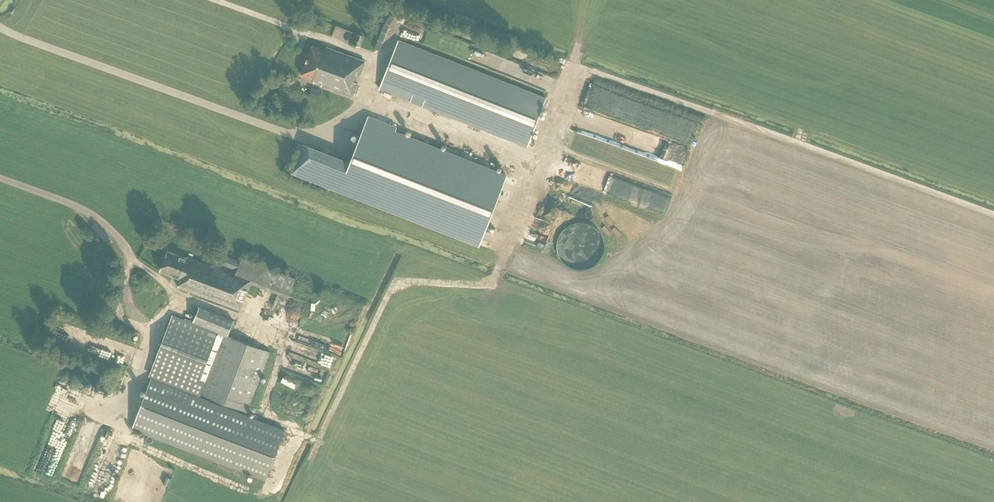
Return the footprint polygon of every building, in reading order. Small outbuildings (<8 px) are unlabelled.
[(364,36),(357,33),(353,45),(360,48),(364,36)] [(397,40),(396,44),(379,88),(527,145),(546,97),(397,40)] [(321,85),(351,96),(356,83),(354,82),(357,74),(359,75),(364,61),(325,48),(324,50),(311,45),(301,75),(313,79),(312,82),(314,83),(315,81),(322,83),(321,85)] [(682,143),(692,144),(693,126),(696,116),(584,78),(576,101),(576,111),(576,113),(575,124),(611,136),(611,141),(570,127),(562,152),(642,180),(643,178),(648,180),(655,180),(661,163),(653,163),(648,161),(648,159),(648,155),(635,150),(647,150),(658,154),(658,152),(661,143),(667,146),(682,146),(682,143)] [(309,87),(306,92),(316,98),(319,93),(309,87)] [(303,143),(292,173),(479,246),(507,174),(396,131),(397,127),(368,116),(350,161),(303,143)] [(668,176),(675,177),(675,164),(667,164),(666,170),(662,170),(661,180),(668,180),(668,176)] [(632,212),(629,225),(641,229),(645,215),(632,212)] [(239,266),(236,274),(218,267),(187,256),(186,259),(168,252),(161,271),(181,278),(178,287),(239,310),(250,282),(288,297),(295,277),(241,258),(239,266)] [(218,267),(236,274),(239,266),(221,259),(221,260),(218,267)] [(247,411),(269,352),(226,335),(227,334),(233,320),(199,306),(193,320),(206,326),(205,327),(172,315),(150,374),(247,411)] [(328,349),(338,352),(341,343),(330,340),(328,349)] [(281,376),(279,380),(293,386),(295,382),(281,376)] [(133,428),(266,478),(285,430),(151,379),(133,428)] [(58,410),(60,405),(51,400),(49,405),(58,410)] [(35,469),(45,473),(54,449),(58,450),(63,437),(48,432),(35,469)]
